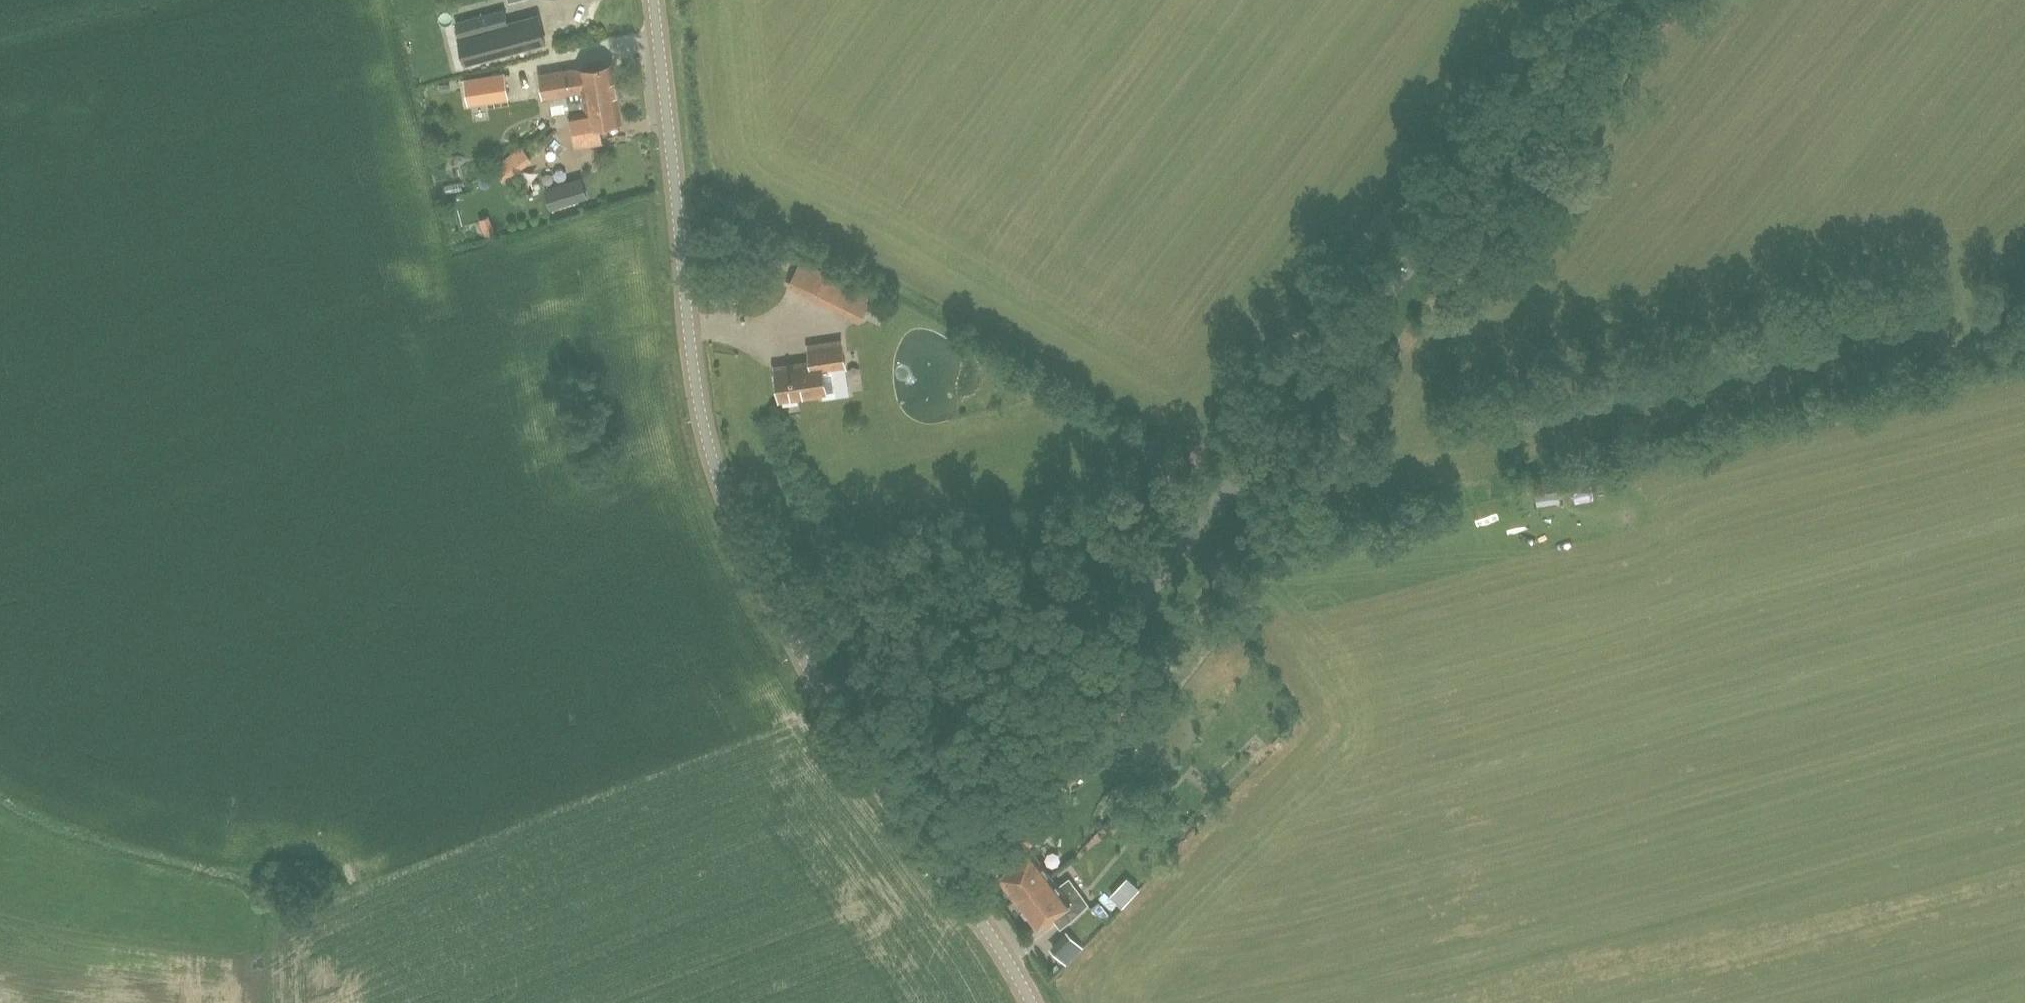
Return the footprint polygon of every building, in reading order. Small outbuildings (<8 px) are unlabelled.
[(460,36),(467,63),(515,50),(545,42),(538,14),(507,22),(504,8),(456,21),(460,36)] [(567,93),(617,84),(613,60),(578,66),(539,72),(543,96),(549,95),(567,92),(567,93)] [(504,72),(465,79),(468,102),(508,96),(504,72)] [(623,119),(620,102),(617,84),(567,93),(570,109),(570,110),(575,144),(591,141),(603,140),(601,123),(623,119)] [(523,144),(493,161),(503,178),(532,161),(523,144)] [(551,207),(586,196),(581,179),(546,189),(551,207)] [(800,261),(789,282),(861,317),(872,296),(800,261)] [(849,393),(845,366),(841,340),(812,344),(814,360),(775,366),(780,398),(822,391),(823,397),(849,393)] [(1016,897),(1048,872),(1031,850),(999,875),(1016,897)] [(1048,872),(1016,897),(1038,926),(1050,916),(1060,927),(1090,902),(1080,892),(1070,900),(1048,872)] [(1053,950),(1065,962),(1082,945),(1070,933),(1053,950)]
